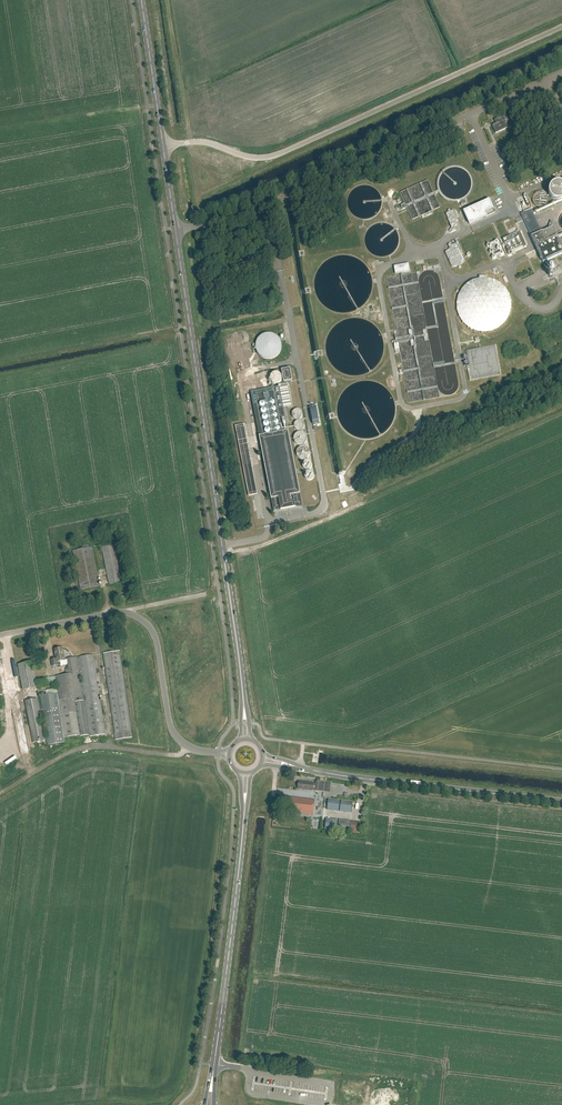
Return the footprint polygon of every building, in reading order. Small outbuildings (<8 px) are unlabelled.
[(511,127),(505,115),(501,117),(501,118),(496,120),(498,123),(492,126),(495,134),(507,129),(511,127)] [(403,210),(409,207),(415,218),(440,205),(427,180),(403,192),(407,200),(400,204),(403,210)] [(561,183),(559,183),(557,182),(555,183),(554,183),(552,184),(551,185),(550,187),(549,189),(549,190),(549,192),(549,194),(549,195),(550,197),(551,198),(553,199),(555,200),(557,201),(559,201),(560,201),(561,200),(561,183)] [(547,201),(547,200),(547,198),(546,197),(545,196),(544,194),(543,194),(542,193),(541,193),(539,193),(537,194),(535,195),(534,196),(533,197),(533,199),(533,200),(533,202),(534,203),(534,204),(535,205),(537,206),(538,207),(539,207),(540,207),(542,207),(543,206),(544,205),(545,205),(546,204),(546,202),(547,201)] [(468,210),(463,212),(469,224),(473,223),(486,217),(484,213),(493,209),(489,200),(468,210)] [(456,222),(458,221),(453,211),(451,212),(450,210),(448,211),(448,213),(446,214),(448,219),(447,219),(452,229),(453,228),(452,226),(454,225),(455,226),(457,225),(456,222)] [(543,263),(561,254),(561,248),(553,227),(543,232),(542,229),(540,230),(531,210),(520,214),(543,263)] [(505,239),(511,254),(527,247),(520,232),(505,239)] [(445,253),(452,267),(458,266),(459,268),(461,268),(460,265),(465,261),(462,255),(463,254),(457,241),(456,242),(456,244),(451,246),(451,244),(448,245),(450,249),(449,250),(445,253)] [(408,264),(393,267),(395,274),(397,274),(409,272),(408,264)] [(511,308),(511,306),(511,303),(510,300),(510,298),(509,295),(508,292),(506,290),(505,288),(502,286),(501,284),(498,282),(494,281),(493,280),(489,279),(487,279),(483,278),(479,279),(476,279),(473,281),(471,282),(468,283),(465,286),(464,287),(461,291),(459,294),(458,297),(457,301),(457,304),(457,306),(457,309),(457,312),(458,314),(459,317),(461,321),(463,323),(465,326),(467,327),(470,329),(473,331),(475,331),(479,332),(481,333),(485,333),(489,332),(492,332),(494,331),(499,328),(501,327),(503,325),(505,323),(506,321),(508,319),(509,316),(510,311),(511,308)] [(266,359),(268,359),(269,359),(270,359),(271,359),(272,359),(273,359),(274,358),(275,358),(276,357),(277,356),(278,356),(279,355),(279,354),(280,353),(280,352),(281,351),(281,350),(281,349),(282,347),(282,346),(282,345),(281,344),(281,343),(281,342),(280,341),(280,340),(279,339),(279,338),(278,337),(277,336),(276,336),(275,335),(274,335),(273,334),(272,334),(271,334),(270,333),(269,333),(268,333),(266,334),(265,334),(264,334),(263,335),(262,335),(261,336),(260,336),(259,337),(259,338),(258,339),(257,340),(257,341),(256,342),(256,343),(256,344),(256,345),(256,346),(256,347),(256,349),(256,350),(256,351),(257,352),(257,353),(258,354),(259,355),(259,356),(260,356),(261,357),(262,358),(263,358),(264,359),(265,359),(266,359)] [(467,366),(470,380),(501,375),(496,346),(466,351),(469,366),(467,366)] [(284,382),(292,381),(290,368),(281,370),(284,382)] [(270,378),(270,379),(270,380),(271,381),(271,382),(272,383),(273,383),(273,384),(274,384),(275,384),(276,384),(277,384),(278,384),(279,384),(279,383),(280,383),(280,382),(281,382),(281,381),(282,380),(282,379),(282,378),(282,377),(282,376),(281,376),(281,375),(280,375),(280,374),(279,374),(279,373),(278,373),(277,373),(276,373),(275,373),(274,373),(273,373),(273,374),(272,374),(271,375),(271,376),(270,376),(270,377),(270,378)] [(260,442),(261,448),(264,459),(274,511),(302,506),(302,505),(283,406),(291,405),(287,382),(279,384),(280,386),(251,392),(254,409),(256,422),(260,442)] [(303,415),(303,414),(302,413),(302,412),(302,411),(301,411),(301,410),(300,410),(299,410),(299,409),(298,409),(297,409),(296,409),(296,410),(295,410),(294,410),(294,411),(293,411),(293,412),(292,413),(292,414),(292,415),(292,416),(293,417),(293,418),(294,418),(294,419),(295,419),(296,419),(296,420),(297,420),(298,420),(299,420),(299,419),(300,419),(301,419),(301,418),(302,418),(302,417),(302,416),(303,415)] [(294,425),(294,426),(294,427),(295,427),(295,428),(295,429),(296,429),(296,430),(297,430),(298,431),(299,431),(300,431),(301,431),(302,430),(303,430),(303,429),(304,429),(304,428),(304,427),(305,427),(305,426),(305,425),(305,424),(304,424),(304,423),(304,422),(303,422),(303,421),(302,421),(301,421),(300,420),(299,420),(298,421),(297,421),(296,422),(295,423),(295,424),(294,424),(294,425)] [(257,494),(244,425),(235,426),(249,496),(257,494)] [(299,445),(300,445),(301,445),(302,445),(303,444),(304,444),(305,443),(305,442),(306,442),(306,441),(307,440),(307,439),(307,438),(307,437),(307,436),(306,435),(306,434),(305,434),(305,433),(304,433),(304,432),(303,432),(302,432),(301,431),(300,431),(299,431),(299,432),(298,432),(297,432),(296,433),(295,434),(294,435),(294,436),(294,437),(294,438),(294,439),(294,440),(294,441),(295,442),(296,443),(296,444),(297,444),(298,444),(299,445)] [(296,452),(296,453),(296,454),(297,454),(297,455),(297,456),(298,456),(298,457),(299,458),(300,458),(301,459),(302,459),(303,459),(304,459),(305,459),(306,458),(307,458),(308,457),(309,456),(309,455),(310,454),(310,453),(310,452),(310,451),(309,450),(309,449),(308,448),(307,447),(306,447),(306,446),(305,446),(304,446),(303,446),(302,446),(301,446),(300,446),(300,447),(299,447),(298,448),(298,449),(297,449),(297,450),(297,451),(296,451),(296,452)] [(306,470),(307,470),(308,470),(309,470),(309,469),(310,469),(311,468),(312,467),(312,466),(312,465),(312,464),(312,463),(312,462),(311,462),(311,461),(310,461),(310,460),(309,460),(308,460),(307,460),(306,460),(305,460),(304,461),(303,462),(303,463),(302,463),(302,464),(302,465),(302,466),(303,466),(303,467),(303,468),(304,468),(304,469),(305,469),(306,469),(306,470)] [(305,475),(305,476),(305,477),(305,478),(306,479),(307,480),(308,480),(309,480),(309,481),(310,481),(310,480),(311,480),(312,480),(313,479),(313,478),(314,478),(314,477),(314,476),(314,475),(314,474),(314,473),(313,473),(313,472),(312,472),(312,471),(311,471),(310,471),(309,471),(308,471),(307,471),(307,472),(306,472),(306,473),(305,473),(305,474),(305,475)] [(109,584),(123,581),(116,545),(102,548),(109,584)] [(81,590),(100,586),(92,547),(73,551),(81,590)] [(47,745),(65,742),(64,738),(80,735),(80,737),(89,735),(89,737),(105,735),(93,655),(67,659),(67,660),(65,660),(62,648),(54,650),(55,659),(51,660),(52,667),(60,665),(60,666),(68,665),(69,675),(55,677),(58,694),(40,696),(42,710),(39,710),(37,699),(25,701),(33,743),(45,740),(40,714),(42,714),(47,745)] [(116,740),(132,738),(119,652),(103,654),(116,740)] [(23,690),(37,688),(32,662),(18,665),(23,690)] [(320,782),(319,782),(316,781),(315,781),(315,784),(313,784),(313,783),(300,781),(299,783),(298,783),(298,788),(299,788),(298,789),(312,791),(313,790),(314,790),(314,791),(323,792),(324,782),(320,782)] [(296,811),(296,812),(301,813),(302,809),(301,808),(301,806),(299,805),(300,798),(290,797),(288,810),(296,811)] [(301,813),(313,814),(315,800),(300,798),(299,805),(301,806),(301,808),(302,809),(301,813)] [(340,801),(328,799),(327,810),(339,811),(340,801)] [(341,801),(340,812),(351,813),(352,802),(341,801)] [(336,831),(338,820),(326,818),(325,829),(336,831)] [(339,820),(338,831),(349,832),(350,821),(339,820)] [(351,821),(350,833),(360,834),(362,823),(351,821)]
